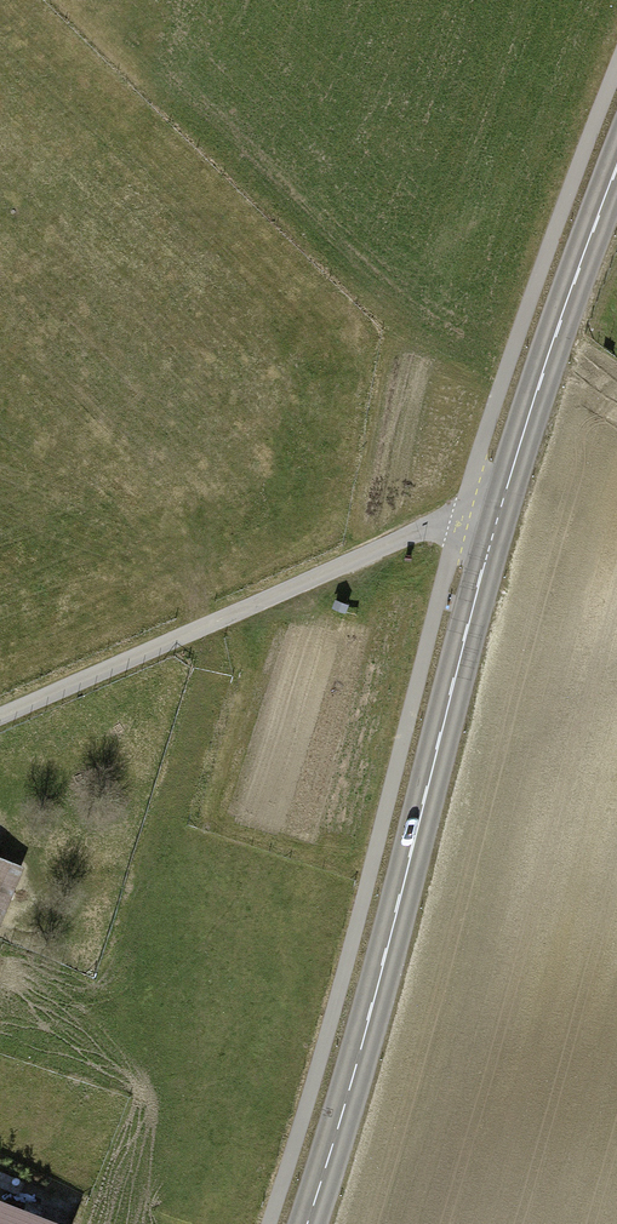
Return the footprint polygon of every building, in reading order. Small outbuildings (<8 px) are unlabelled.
[(22,866),(0,857),(0,921),(22,866)] [(0,1204),(0,1223),(50,1223),(0,1204)]
